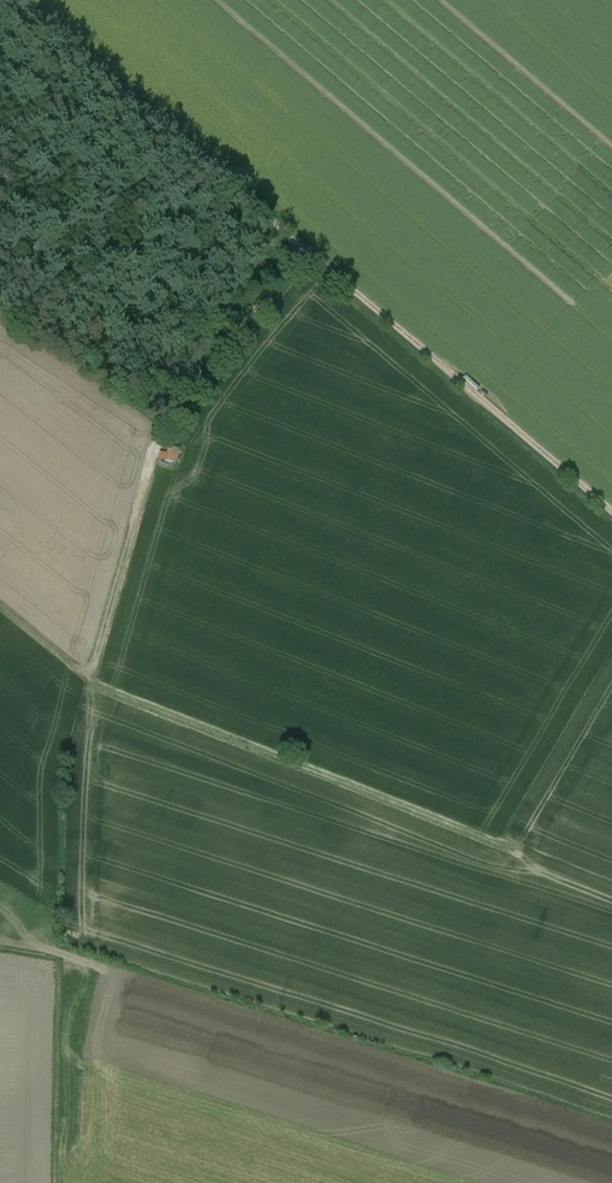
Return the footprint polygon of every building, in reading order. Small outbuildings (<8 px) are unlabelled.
[(178,451),(172,449),(169,460),(175,462),(178,451)]
